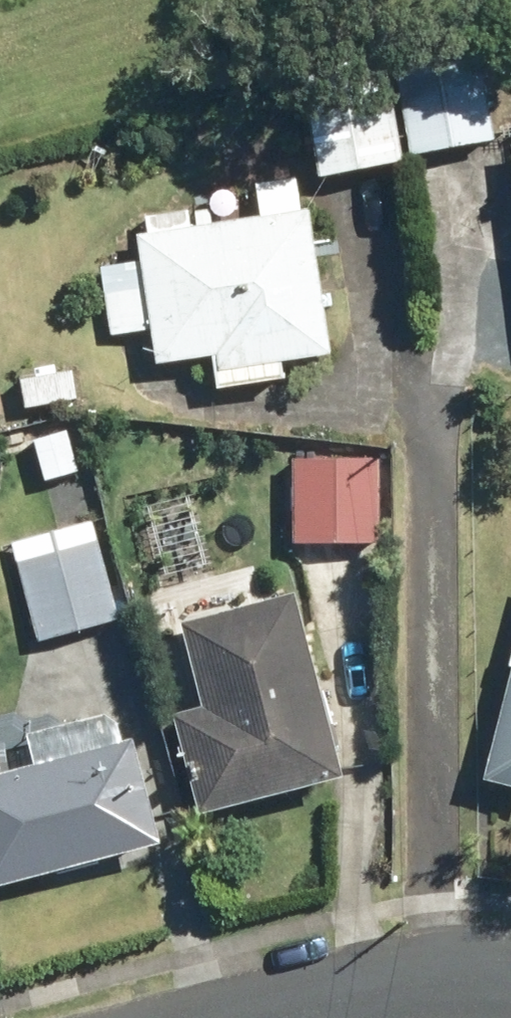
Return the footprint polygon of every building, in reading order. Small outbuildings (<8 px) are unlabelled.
[(488,50),(401,66),(417,153),(503,137),(488,50)] [(411,159),(392,67),(306,85),(324,176),(411,159)] [(195,210),(150,214),(152,233),(144,234),(147,263),(107,267),(113,334),(158,330),(161,362),(218,357),(220,386),(292,379),(290,358),(336,354),(323,209),(303,211),(300,179),(263,183),(266,219),(197,225),(195,210)] [(79,370),(19,379),(24,409),(84,399),(79,370)] [(75,425),(33,438),(48,484),(89,472),(75,425)] [(387,458),(296,453),(292,539),(382,544),(387,458)] [(97,522),(17,545),(46,642),(126,618),(97,522)] [(299,595),(190,622),(212,708),(180,716),(205,815),(346,780),(299,595)] [(489,776),(510,782),(510,692),(489,776)] [(0,718),(0,886),(171,842),(143,737),(41,763),(27,711),(0,718)]
